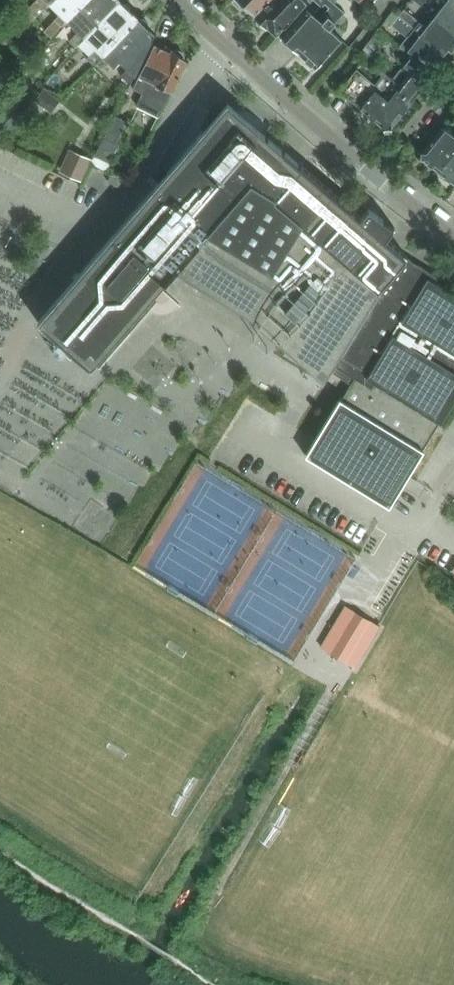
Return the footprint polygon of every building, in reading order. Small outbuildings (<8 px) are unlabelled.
[(49,3),(52,0),(35,0),(27,8),(29,10),(10,29),(17,36),(49,3)] [(67,19),(86,0),(52,0),(49,3),(60,13),(44,31),(51,37),(67,19)] [(67,19),(81,33),(80,35),(77,32),(69,40),(76,47),(85,37),(120,1),(121,0),(86,0),(67,19)] [(241,5),(244,4),(254,13),(261,6),(267,0),(235,0),(241,5)] [(276,33),(283,26),(303,3),(306,0),(267,0),(261,6),(254,13),(256,15),(257,20),(256,20),(260,24),(261,24),(266,24),(276,33)] [(303,3),(308,8),(313,13),(320,4),(322,6),(325,3),(329,6),(325,12),(328,15),(336,22),(345,11),(332,0),(306,0),(303,3)] [(452,0),(439,0),(444,4),(435,15),(453,30),(453,1),(452,0)] [(94,64),(103,54),(138,18),(139,17),(132,11),(132,12),(120,1),(85,37),(99,51),(98,52),(95,50),(87,58),(94,64)] [(305,12),(288,31),(282,38),(281,39),(283,40),(283,39),(286,42),(286,43),(287,44),(287,43),(296,51),(297,52),(298,51),(316,68),(342,38),(331,28),(336,22),(328,15),(323,21),(313,13),(308,8),(305,12)] [(435,15),(427,26),(405,9),(400,16),(448,53),(453,46),(453,30),(435,15)] [(416,39),(407,51),(434,72),(448,53),(400,16),(392,24),(408,36),(410,34),(416,39)] [(154,34),(155,33),(149,28),(148,28),(149,27),(149,23),(144,18),(139,18),(139,19),(138,18),(103,54),(114,65),(120,60),(128,68),(121,75),(130,84),(154,34)] [(378,29),(360,52),(367,57),(370,60),(388,36),(378,29)] [(36,54),(43,47),(36,39),(28,47),(36,54)] [(154,44),(133,88),(142,92),(136,105),(159,116),(165,104),(172,90),(186,61),(184,59),(185,57),(176,49),(174,51),(172,49),(172,50),(171,52),(154,44)] [(434,72),(407,51),(406,49),(398,59),(411,69),(407,73),(400,68),(393,78),(386,72),(385,74),(398,85),(396,88),(411,100),(434,72)] [(340,89),(345,93),(361,106),(360,107),(369,115),(383,126),(384,128),(392,127),(392,125),(411,100),(396,88),(398,85),(385,74),(383,73),(374,84),(357,69),(340,89)] [(60,100),(44,88),(35,101),(52,113),(60,100)] [(306,456),(390,507),(424,450),(423,450),(453,399),(453,293),(435,282),(438,276),(406,256),(407,255),(386,238),(395,227),(368,208),(361,216),(302,165),(301,166),(228,102),(217,114),(210,110),(200,126),(205,129),(38,321),(91,367),(177,269),(180,271),(184,273),(183,274),(248,314),(324,380),(333,365),(338,367),(334,373),(351,384),(341,400),(340,399),(306,456)] [(127,120),(115,114),(95,155),(109,163),(119,142),(117,141),(127,120)] [(421,154),(421,157),(422,157),(438,169),(437,170),(438,170),(453,149),(453,135),(450,132),(442,125),(422,151),(421,154)] [(93,158),(69,148),(59,171),(83,181),(93,158)] [(438,170),(453,182),(453,149),(438,170)] [(122,187),(127,178),(112,171),(107,181),(122,187)] [(345,606),(320,647),(354,667),(379,626),(345,606)]
